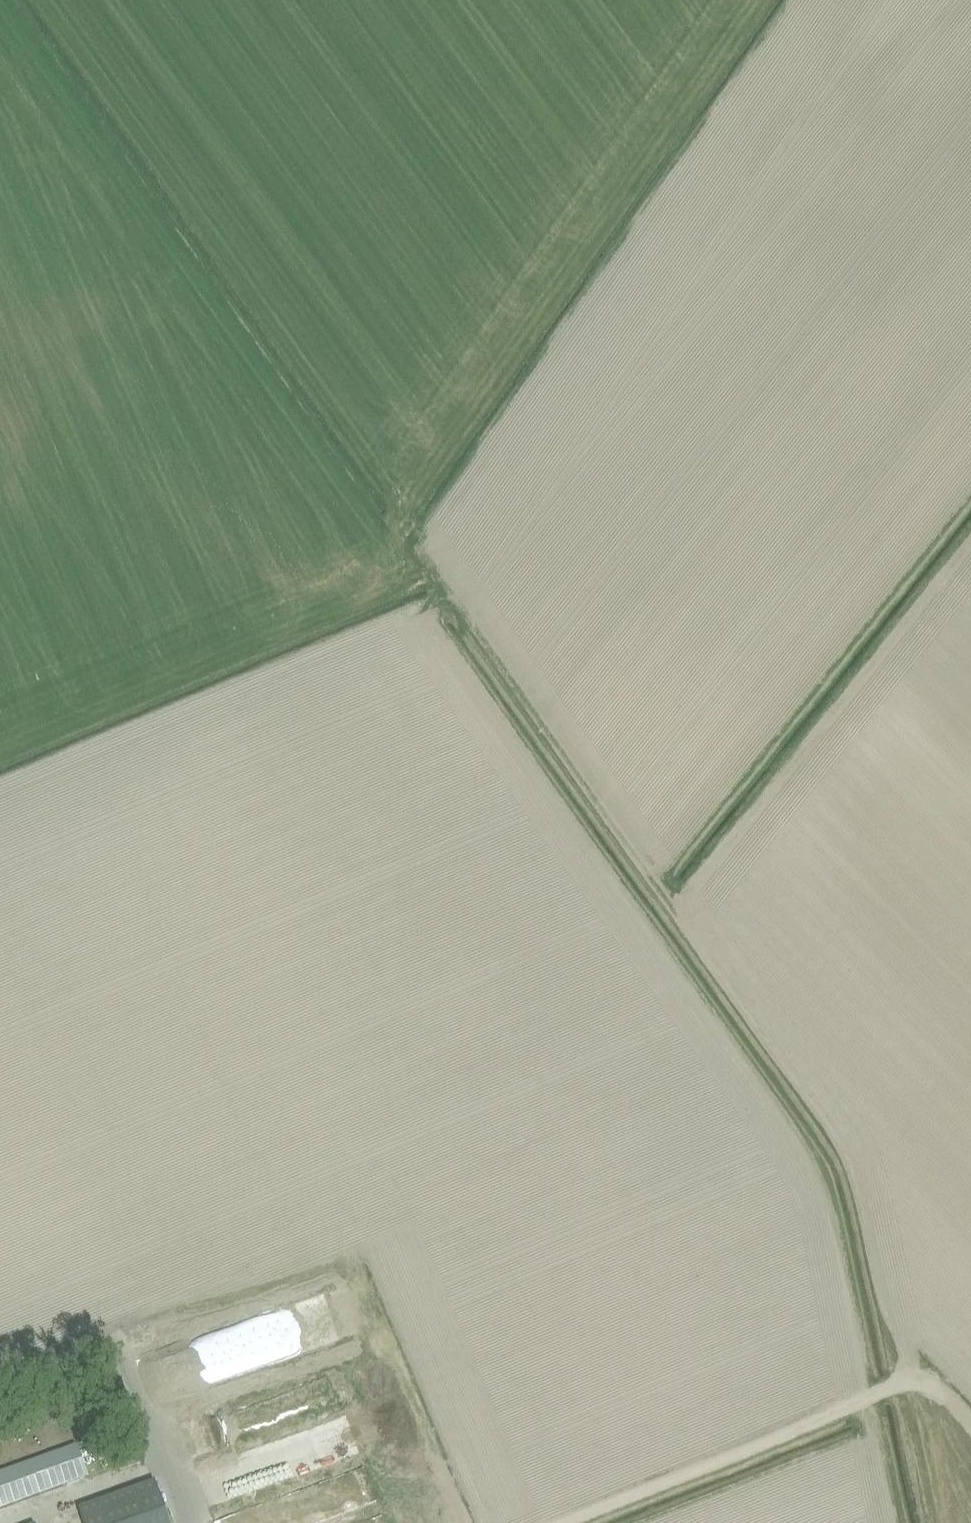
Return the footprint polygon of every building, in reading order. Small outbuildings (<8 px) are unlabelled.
[(260,1474),(341,1452),(342,1458),(363,1452),(354,1418),(253,1446),(260,1474)] [(87,1479),(75,1444),(0,1471),(0,1509),(87,1479)] [(77,1507),(82,1522),(169,1522),(153,1480),(77,1507)]
